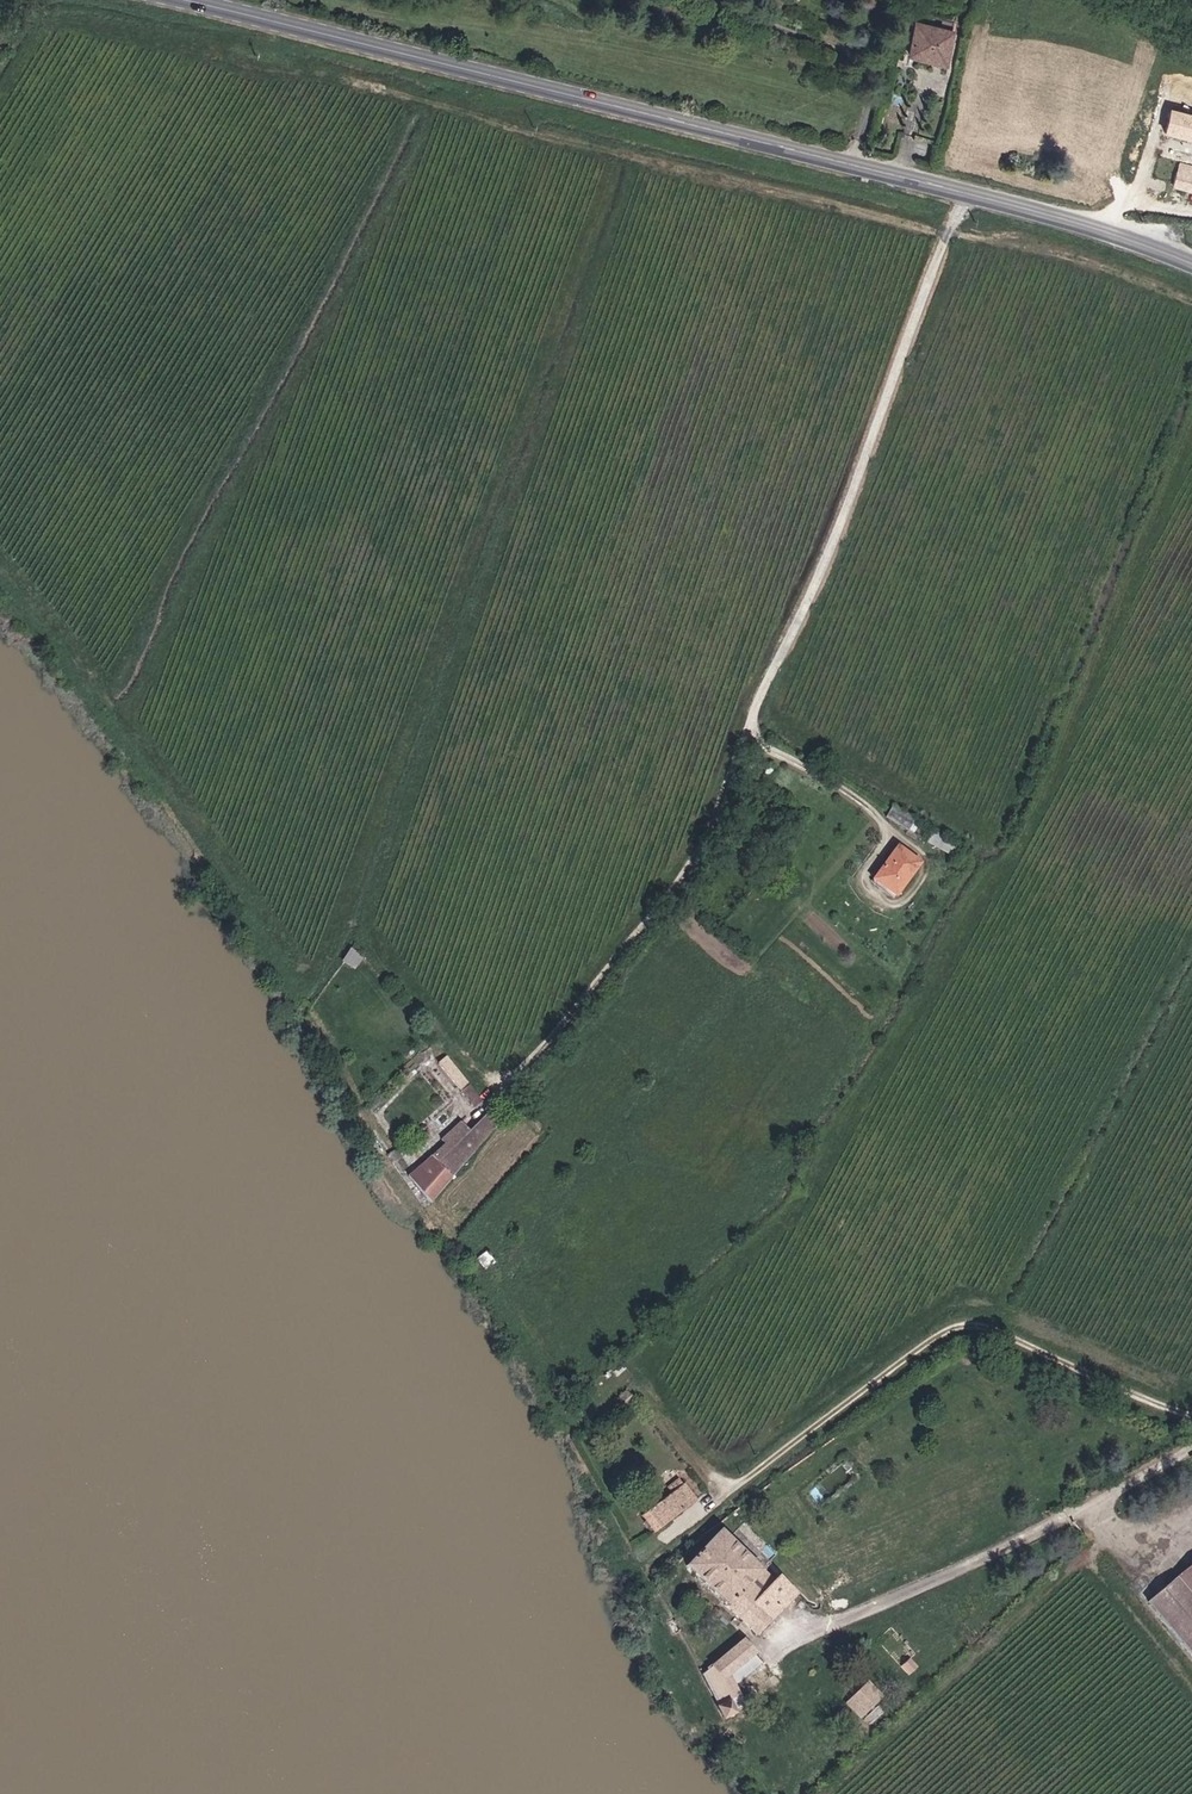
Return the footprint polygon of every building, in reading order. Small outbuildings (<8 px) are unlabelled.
[(941,59),(950,27),(915,18),(907,50),(941,59)] [(1169,108),(1163,130),(1191,138),(1191,114),(1169,108)] [(1191,191),(1191,164),(1178,161),(1172,186),(1191,191)] [(952,842),(931,831),(925,842),(945,854),(952,842)] [(893,896),(916,863),(894,848),(871,880),(893,896)] [(351,949),(346,963),(360,968),(365,955),(351,949)] [(471,1083),(463,1089),(479,1107),(486,1100),(471,1083)] [(452,1143),(416,1181),(440,1205),(470,1164),(504,1123),(493,1112),(477,1131),(465,1120),(447,1139),(452,1143)] [(491,1265),(483,1251),(474,1257),(482,1270),(491,1265)] [(664,1488),(667,1492),(637,1514),(649,1529),(693,1496),(679,1477),(664,1488)] [(771,1580),(717,1530),(682,1568),(757,1635),(796,1592),(777,1574),(771,1580)] [(1149,1597),(1191,1646),(1191,1560),(1149,1597)] [(744,1639),(702,1673),(721,1717),(733,1711),(729,1697),(735,1694),(728,1676),(754,1652),(744,1639)] [(806,1675),(804,1666),(791,1669),(794,1678),(806,1675)] [(857,1716),(877,1696),(862,1681),(842,1701),(857,1716)]
